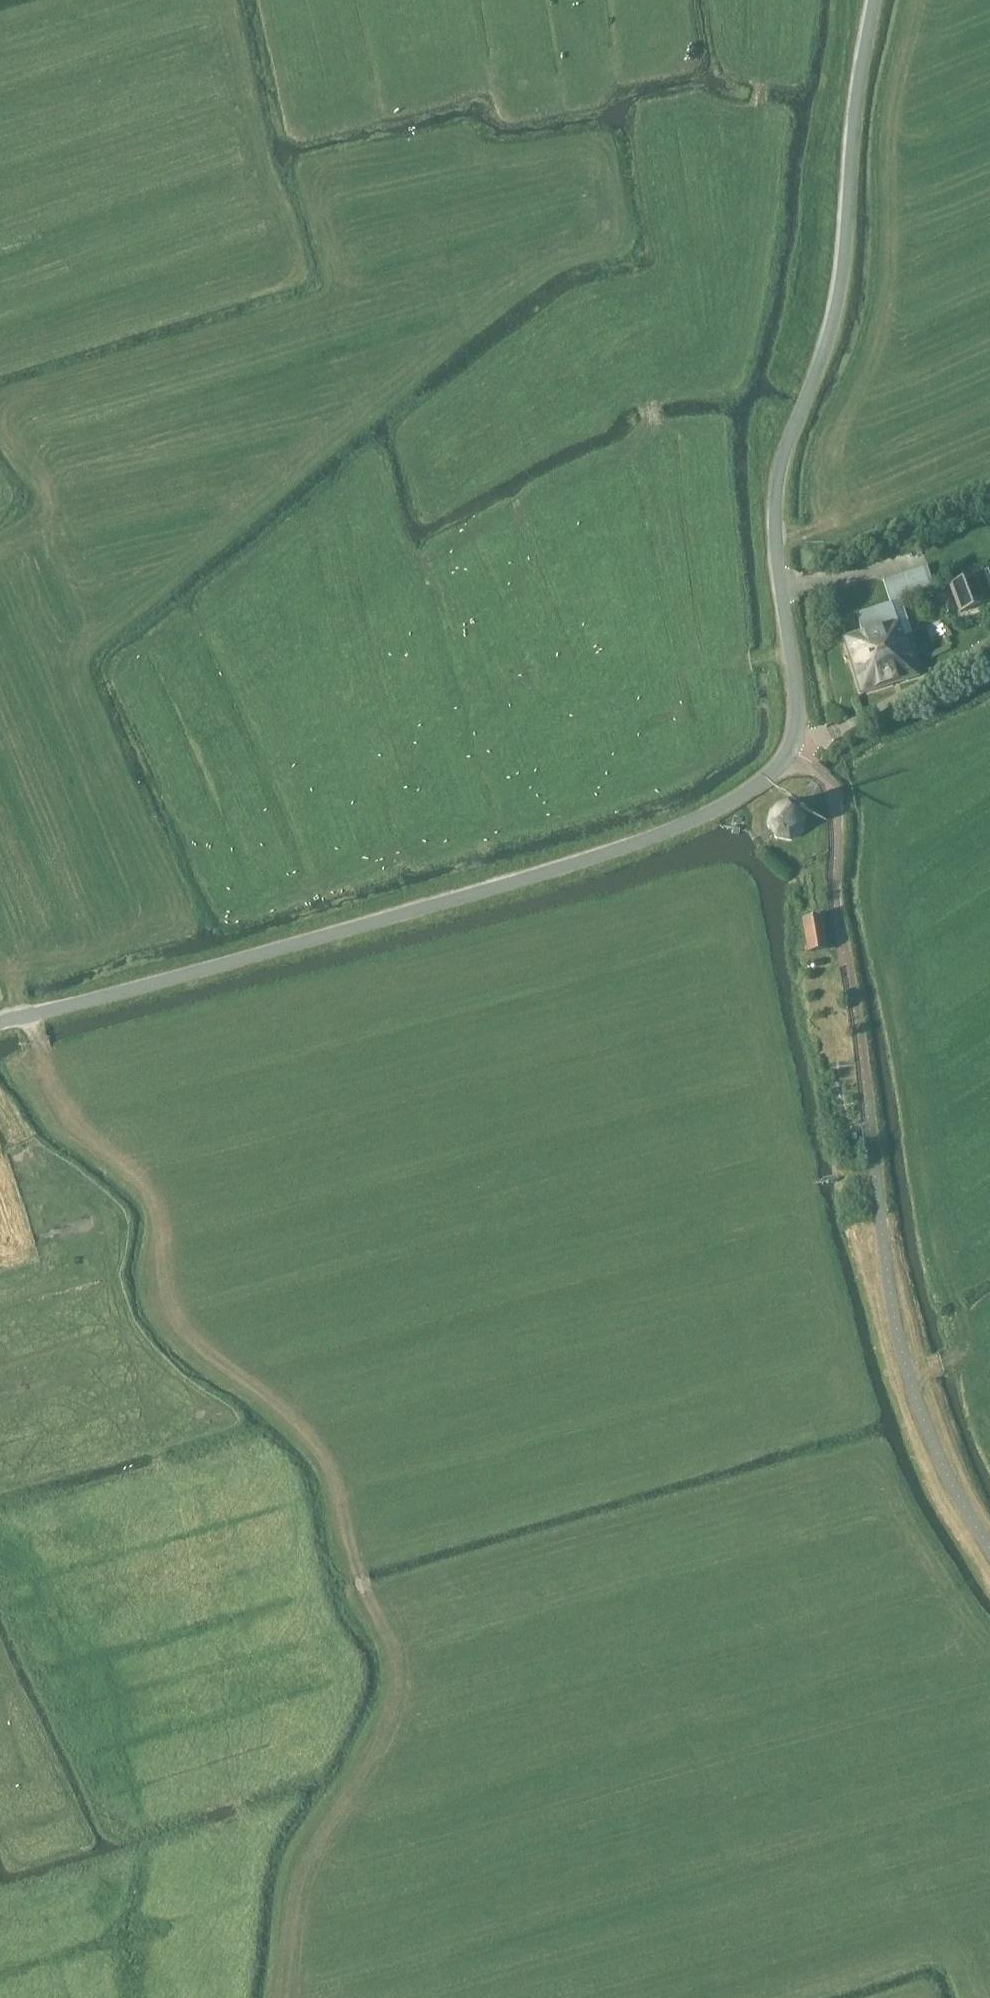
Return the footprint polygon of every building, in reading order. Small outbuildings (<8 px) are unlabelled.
[(926,565),(898,574),(906,598),(933,589),(926,565)] [(948,586),(958,613),(987,602),(976,575),(948,586)] [(842,638),(860,695),(918,677),(906,635),(901,637),(890,604),(856,615),(861,631),(842,638)] [(769,823),(774,835),(775,837),(790,840),(799,833),(800,818),(792,808),(782,806),(773,811),(769,823)] [(801,920),(806,953),(827,950),(822,916),(801,920)]
